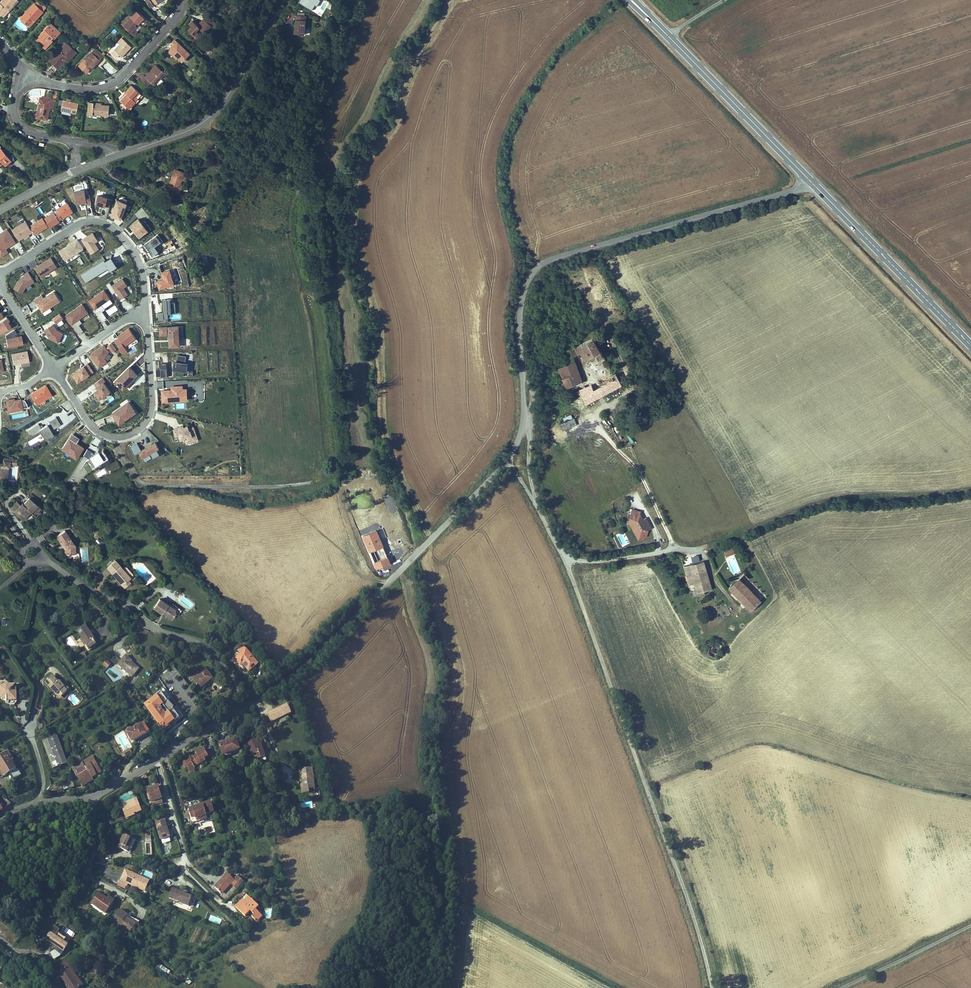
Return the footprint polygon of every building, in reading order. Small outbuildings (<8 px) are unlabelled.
[(10,12),(20,1),(18,0),(2,0),(0,3),(0,15),(4,19),(5,18),(10,12)] [(151,8),(155,5),(156,6),(164,1),(165,0),(146,0),(151,8)] [(301,4),(313,11),(316,6),(318,7),(322,0),(321,0),(303,0),(301,4)] [(34,2),(19,18),(28,26),(30,28),(44,12),(34,2)] [(124,25),(134,34),(143,24),(147,20),(136,10),(130,16),(131,17),(124,25)] [(297,15),(295,33),(305,34),(307,16),(297,15)] [(192,27),(188,31),(199,41),(206,33),(204,31),(207,28),(208,29),(211,25),(204,19),(201,22),(203,24),(200,28),(193,21),(189,24),(192,27)] [(61,33),(51,23),(42,33),(43,34),(40,37),(41,38),(39,40),(47,46),(48,44),(50,45),(54,41),(53,39),(54,38),(56,39),(61,33)] [(123,39),(112,52),(118,57),(120,54),(123,57),(132,46),(123,39)] [(47,46),(39,40),(38,42),(41,45),(45,48),(47,46)] [(175,44),(169,50),(177,58),(181,61),(189,54),(174,40),(172,42),(175,44)] [(66,43),(48,62),(56,69),(58,71),(66,62),(68,64),(77,54),(66,43)] [(177,58),(169,50),(168,51),(176,59),(177,58)] [(91,53),(79,66),(87,73),(92,67),(93,68),(100,60),(91,53)] [(151,82),(154,85),(165,73),(156,65),(145,76),(149,80),(151,82)] [(149,80),(145,76),(143,74),(139,78),(145,83),(149,80)] [(144,97),(132,86),(125,92),(128,95),(125,99),(123,98),(121,100),(130,109),(136,103),(134,100),(137,97),(140,100),(144,97)] [(119,99),(121,100),(123,98),(125,99),(128,95),(125,92),(119,98),(119,99)] [(54,107),(55,101),(54,98),(47,96),(47,99),(40,97),(36,117),(48,119),(50,106),(54,107)] [(136,103),(130,109),(131,110),(140,100),(137,97),(134,100),(136,103)] [(63,100),(61,113),(71,115),(72,113),(77,114),(79,103),(69,101),(63,100)] [(89,102),(88,114),(101,115),(109,115),(109,106),(101,105),(94,105),(94,102),(89,102)] [(4,164),(6,167),(12,161),(1,147),(0,147),(0,167),(4,164)] [(185,173),(174,169),(166,191),(180,195),(183,186),(181,185),(185,173)] [(85,190),(75,192),(77,206),(86,204),(86,205),(91,204),(89,194),(86,195),(85,190)] [(112,199),(97,194),(94,205),(109,210),(112,199)] [(74,212),(68,202),(57,209),(59,212),(63,218),(74,212)] [(120,220),(123,214),(127,216),(130,206),(121,202),(119,206),(115,205),(111,216),(120,220)] [(63,218),(59,212),(56,214),(54,212),(44,219),(49,228),(60,221),(59,220),(63,218)] [(139,220),(130,226),(140,239),(151,229),(145,222),(142,224),(139,220)] [(33,233),(27,223),(13,231),(19,242),(33,233)] [(0,235),(0,256),(1,257),(8,253),(6,249),(16,243),(8,230),(0,235)] [(100,250),(96,244),(100,242),(95,234),(83,241),(92,255),(100,250)] [(143,243),(151,256),(159,251),(155,244),(162,240),(158,234),(143,243)] [(82,256),(80,253),(85,250),(79,241),(60,252),(68,265),(82,256)] [(41,277),(44,275),(46,278),(51,276),(49,272),(57,267),(51,258),(35,268),(41,277)] [(117,268),(111,258),(106,261),(104,259),(80,274),(86,284),(109,270),(110,272),(117,268)] [(156,280),(159,289),(175,283),(170,268),(161,271),(163,278),(156,280)] [(25,287),(26,287),(28,290),(32,287),(31,284),(35,282),(29,271),(25,274),(26,276),(18,280),(14,288),(23,293),(25,287)] [(129,286),(123,278),(112,285),(122,299),(129,294),(125,288),(129,286)] [(110,299),(104,290),(89,300),(95,310),(110,299)] [(53,292),(43,298),(41,295),(33,300),(35,304),(36,304),(44,316),(51,311),(49,308),(59,302),(53,292)] [(173,316),(173,315),(177,315),(177,305),(173,305),(173,302),(164,302),(164,314),(159,314),(159,322),(169,322),(169,316),(173,316)] [(82,304),(65,315),(71,324),(79,319),(88,313),(82,304)] [(109,314),(118,310),(116,305),(107,309),(109,314)] [(60,312),(53,317),(57,323),(64,318),(60,312)] [(11,325),(6,317),(0,320),(0,332),(11,325)] [(78,325),(78,324),(73,327),(78,334),(83,331),(78,325)] [(64,335),(58,331),(54,325),(45,331),(51,339),(59,344),(64,335)] [(119,335),(120,337),(115,341),(124,354),(129,350),(128,349),(140,341),(130,327),(119,335)] [(179,346),(179,327),(169,327),(170,347),(179,346)] [(6,338),(8,347),(23,343),(21,335),(6,338)] [(593,339),(578,347),(582,354),(586,361),(596,356),(598,354),(600,358),(605,355),(602,351),(600,352),(593,339)] [(112,351),(116,348),(111,342),(107,345),(112,351)] [(115,358),(106,345),(91,354),(99,368),(115,358)] [(572,350),(575,359),(582,354),(578,347),(572,350)] [(575,359),(572,350),(556,358),(565,382),(560,384),(561,388),(583,380),(575,359)] [(28,351),(12,354),(14,364),(29,361),(28,351)] [(177,365),(174,365),(173,370),(176,370),(175,375),(184,376),(186,356),(178,355),(177,365)] [(79,383),(94,370),(86,361),(71,374),(79,383)] [(138,376),(130,368),(116,382),(124,390),(138,376)] [(617,376),(611,378),(613,382),(599,389),(603,397),(622,389),(617,376)] [(95,393),(100,401),(111,393),(105,384),(106,383),(103,379),(95,385),(99,391),(95,393)] [(29,393),(36,404),(52,393),(45,383),(29,393)] [(593,391),(590,385),(580,389),(577,390),(578,392),(580,391),(586,404),(597,399),(593,391)] [(162,391),(162,399),(165,399),(165,402),(168,401),(168,399),(174,399),(175,401),(183,401),(183,389),(182,386),(174,387),(174,390),(162,391)] [(599,389),(593,391),(597,399),(603,397),(599,389)] [(22,409),(22,406),(26,406),(26,397),(6,399),(7,410),(22,409)] [(128,416),(135,412),(129,402),(122,407),(123,408),(113,414),(119,424),(129,417),(128,416)] [(40,426),(38,423),(26,430),(29,437),(40,431),(44,438),(55,431),(53,428),(60,424),(56,417),(40,426)] [(573,419),(559,425),(562,432),(576,425),(573,419)] [(196,435),(193,428),(189,430),(188,427),(184,428),(181,429),(180,427),(173,430),(176,436),(179,435),(181,440),(185,439),(187,444),(194,442),(192,436),(196,435)] [(65,445),(71,450),(68,454),(76,459),(83,448),(76,443),(79,438),(72,434),(65,445)] [(144,463),(159,454),(157,450),(159,449),(155,443),(147,447),(150,453),(144,456),(141,450),(137,443),(130,447),(134,455),(138,452),(144,463)] [(150,453),(147,447),(141,450),(144,456),(150,453)] [(99,453),(98,452),(94,455),(95,456),(92,457),(92,456),(89,458),(89,459),(86,461),(92,471),(109,460),(103,451),(99,453)] [(0,478),(0,479),(8,480),(9,465),(16,465),(17,459),(3,458),(2,466),(1,466),(0,478)] [(11,510),(21,519),(27,513),(27,512),(29,510),(31,512),(32,511),(36,514),(40,509),(29,498),(23,504),(22,504),(21,506),(17,502),(11,508),(11,510)] [(27,513),(21,519),(23,521),(31,512),(29,510),(27,512),(27,513)] [(629,518),(627,524),(630,525),(636,527),(640,536),(646,538),(647,532),(651,530),(646,519),(642,520),(639,519),(641,512),(636,511),(633,520),(629,518)] [(638,541),(646,538),(640,536),(636,527),(630,525),(638,541)] [(65,531),(56,537),(62,546),(64,545),(67,549),(68,556),(76,555),(75,546),(65,531)] [(388,558),(377,532),(364,538),(374,564),(388,558)] [(726,557),(734,553),(732,548),(724,551),(726,557)] [(390,565),(388,558),(374,564),(377,570),(390,565)] [(116,561),(107,567),(116,579),(117,578),(119,580),(118,581),(124,589),(130,584),(127,581),(130,578),(116,561)] [(694,585),(696,594),(701,593),(700,591),(709,588),(702,562),(688,566),(694,585)] [(694,585),(688,566),(684,568),(689,586),(694,585)] [(765,600),(742,576),(728,589),(751,614),(765,600)] [(160,600),(153,609),(161,614),(162,613),(171,619),(174,614),(177,616),(181,610),(169,602),(167,605),(160,600)] [(86,627),(78,633),(82,639),(86,646),(85,647),(88,652),(97,647),(95,644),(97,643),(86,627)] [(716,659),(723,646),(713,642),(707,654),(716,659)] [(247,651),(235,659),(239,665),(242,663),(243,664),(249,673),(258,666),(247,651)] [(87,657),(85,652),(78,655),(81,661),(87,657)] [(127,656),(118,666),(130,677),(134,673),(136,675),(140,670),(132,663),(133,662),(127,656)] [(112,665),(107,661),(103,665),(108,669),(112,665)] [(206,671),(194,680),(201,689),(210,682),(213,680),(206,671)] [(53,676),(46,683),(58,697),(61,695),(64,697),(68,693),(65,689),(66,688),(61,683),(60,683),(53,676)] [(0,690),(0,696),(2,699),(8,702),(7,697),(9,697),(10,702),(16,701),(18,699),(18,693),(15,693),(15,687),(7,688),(7,684),(1,688),(0,690)] [(167,693),(164,694),(181,721),(184,719),(167,693)] [(164,694),(147,706),(164,732),(181,721),(164,694)] [(287,706),(267,714),(271,723),(291,715),(287,706)] [(132,727),(125,731),(132,745),(151,734),(145,724),(133,730),(132,727)] [(68,765),(58,737),(43,742),(53,770),(68,765)] [(238,740),(219,745),(223,758),(241,752),(238,740)] [(259,740),(247,744),(251,754),(254,753),(257,761),(266,758),(263,749),(262,750),(260,744),(259,740)] [(132,754),(130,750),(121,754),(123,758),(132,754)] [(190,756),(185,759),(187,762),(184,763),(184,768),(188,768),(188,772),(195,773),(195,768),(193,764),(197,762),(199,766),(207,762),(206,759),(209,758),(206,750),(201,752),(201,751),(197,753),(198,756),(194,758),(195,760),(193,761),(191,758),(190,756)] [(0,758),(0,773),(3,779),(16,770),(12,763),(10,759),(6,754),(0,758)] [(93,756),(83,761),(85,766),(92,780),(95,779),(94,777),(98,774),(99,776),(101,775),(100,773),(102,773),(95,761),(96,760),(93,756)] [(74,771),(80,786),(92,780),(85,766),(74,771)] [(301,785),(303,795),(310,794),(309,790),(315,789),(313,769),(303,770),(304,774),(300,774),(301,780),(304,779),(305,784),(301,785)] [(71,785),(69,776),(69,774),(62,776),(64,786),(71,785)] [(154,789),(147,791),(151,803),(153,802),(162,799),(158,786),(153,788),(154,789)] [(0,798),(0,808),(3,812),(10,806),(2,797),(0,798)] [(121,808),(122,807),(129,805),(129,806),(134,804),(138,802),(137,799),(120,805),(121,808)] [(189,808),(194,822),(208,818),(207,813),(215,811),(211,801),(207,802),(207,804),(194,808),(193,807),(189,808)] [(129,805),(122,807),(124,813),(127,821),(136,817),(135,816),(142,813),(138,802),(134,804),(129,806),(129,805)] [(171,838),(165,816),(155,819),(161,841),(162,841),(171,839),(171,838)] [(133,839),(123,834),(120,841),(117,847),(127,851),(129,847),(131,848),(134,842),(132,841),(133,839)] [(150,881),(125,869),(122,876),(118,885),(126,889),(128,884),(145,892),(150,881)] [(228,874),(215,887),(220,893),(224,890),(225,891),(232,885),(237,890),(244,883),(239,878),(235,881),(228,874)] [(86,896),(91,890),(87,887),(83,894),(86,896)] [(185,894),(173,889),(169,898),(180,902),(180,903),(189,907),(193,898),(185,895),(185,894)] [(263,917),(257,911),(259,908),(246,894),(239,900),(241,902),(236,907),(245,917),(251,912),(254,916),(253,918),(257,923),(263,917)] [(100,895),(93,905),(106,914),(113,905),(108,901),(100,895)] [(112,922),(129,935),(134,929),(136,926),(127,918),(128,916),(121,911),(112,922)] [(136,926),(134,929),(135,930),(141,922),(130,917),(128,916),(127,918),(136,926)] [(46,941),(56,946),(54,950),(62,954),(69,942),(57,936),(60,929),(54,926),(46,941)] [(60,977),(67,987),(81,987),(83,987),(67,962),(59,967),(64,975),(60,977)] [(157,962),(155,966),(160,969),(159,970),(167,975),(170,970),(157,962)]
